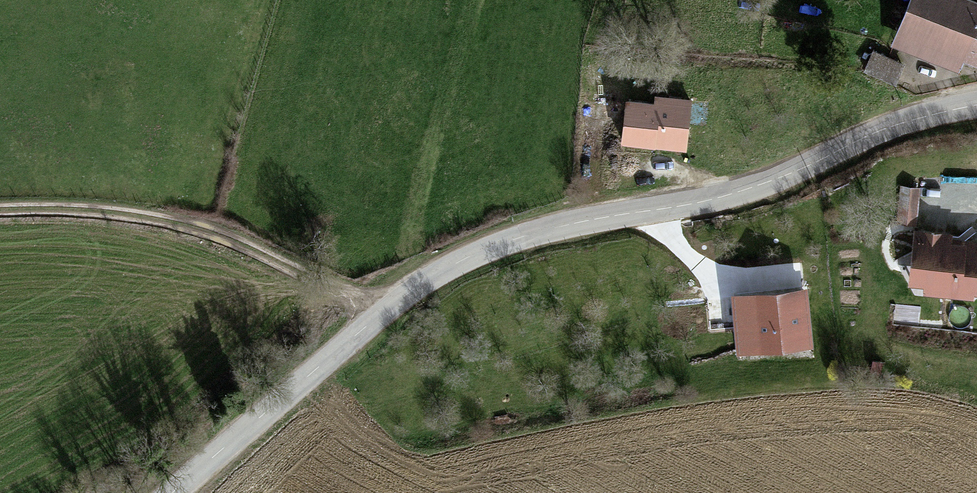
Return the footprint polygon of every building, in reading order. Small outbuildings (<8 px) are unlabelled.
[(972,0),(902,0),(891,28),(976,60),(976,2),(972,0)] [(862,54),(856,74),(883,83),(889,63),(862,54)] [(651,104),(623,101),(618,141),(649,145),(650,139),(681,143),(686,101),(652,96),(651,104)] [(681,143),(650,139),(649,145),(680,149),(681,143)] [(908,226),(912,193),(898,191),(894,224),(908,226)] [(956,245),(956,249),(943,248),(943,239),(911,235),(908,256),(922,274),(921,287),(920,294),(964,299),(964,294),(976,295),(976,247),(956,245)] [(921,287),(922,274),(908,256),(905,285),(921,287)] [(800,352),(795,293),(745,297),(747,315),(729,316),(733,358),(800,352)] [(747,315),(745,297),(728,299),(729,316),(747,315)]
